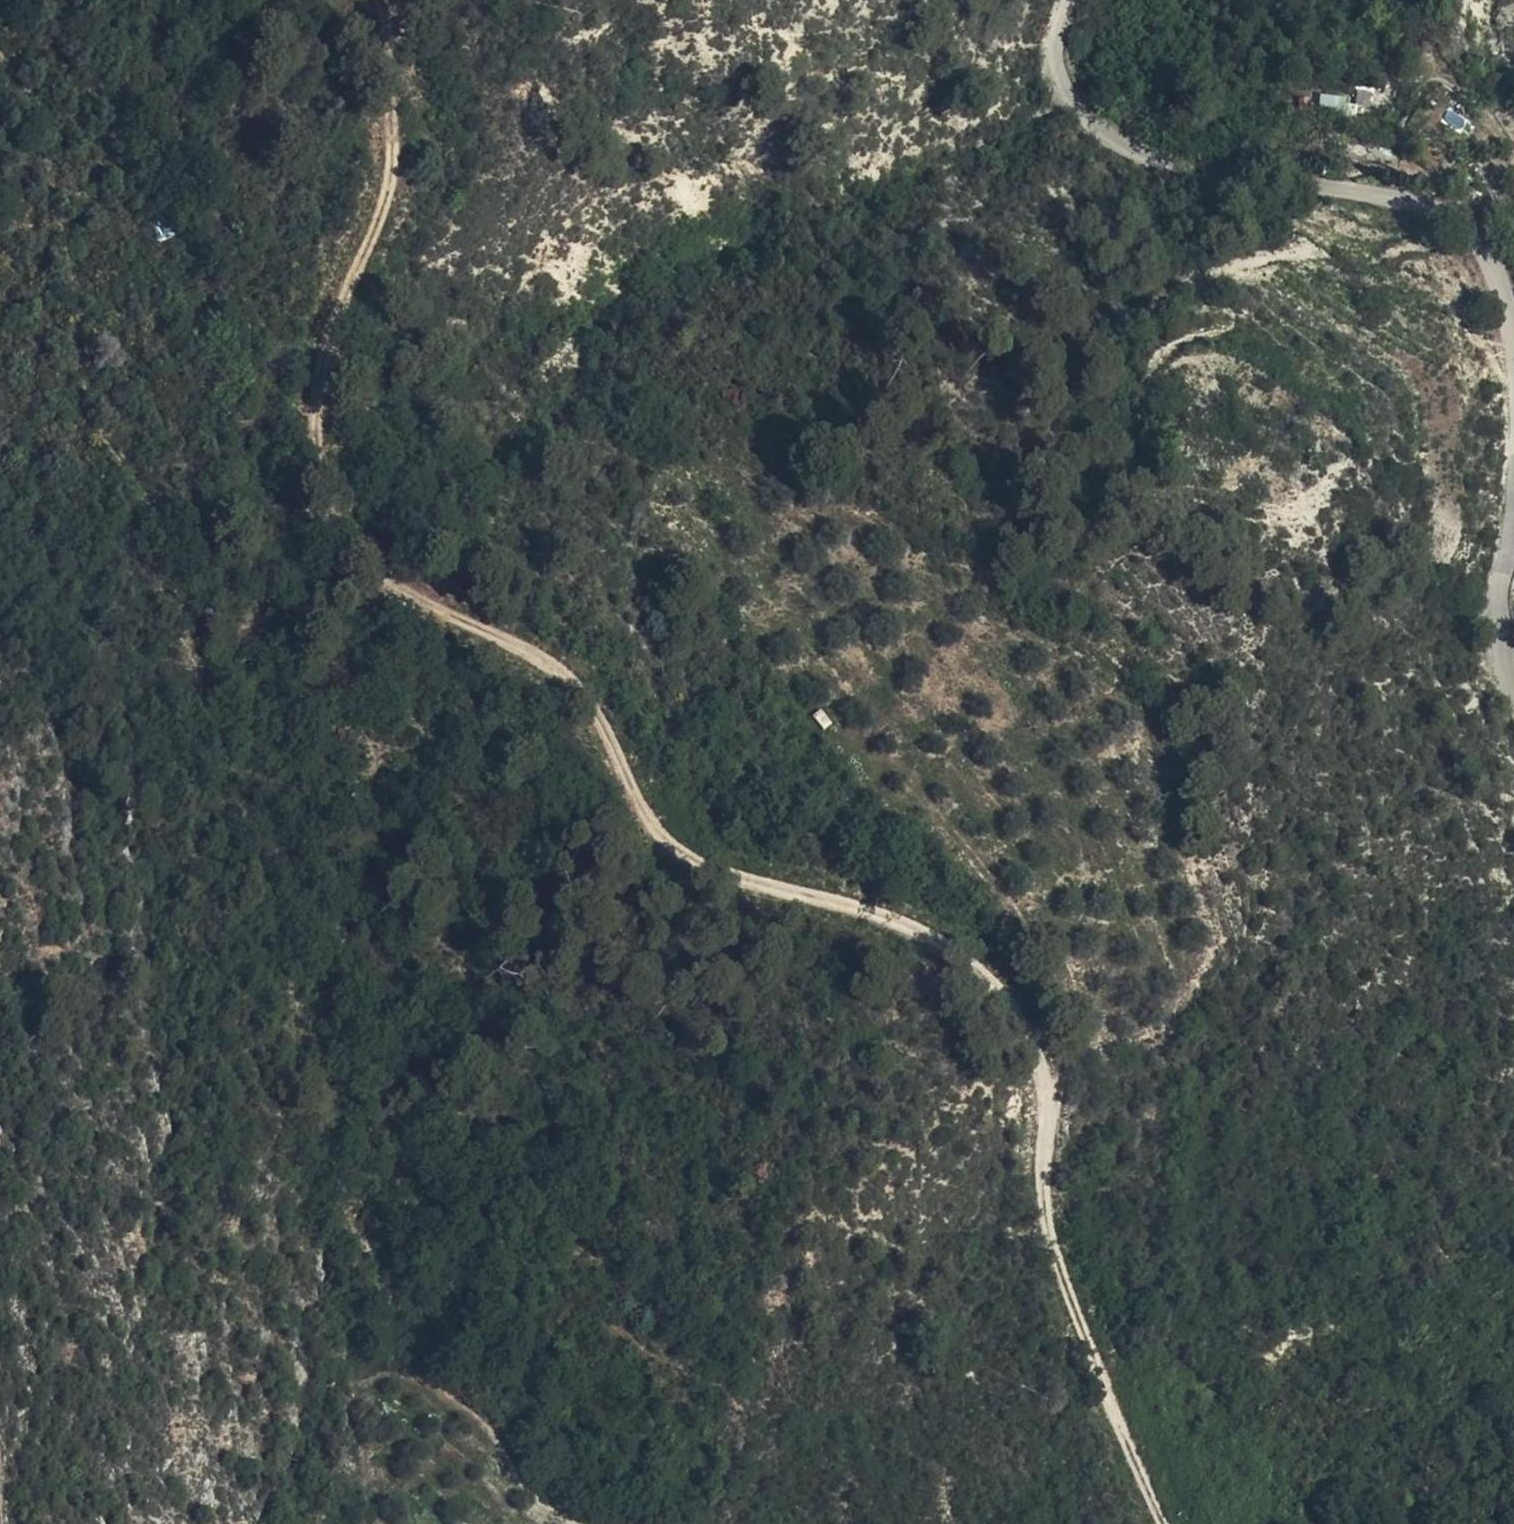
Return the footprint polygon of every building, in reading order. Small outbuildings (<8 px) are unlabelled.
[(1355,105),(1374,106),(1375,88),(1356,87),(1355,105)] [(1320,93),(1319,107),(1346,109),(1347,95),(1320,93)]
